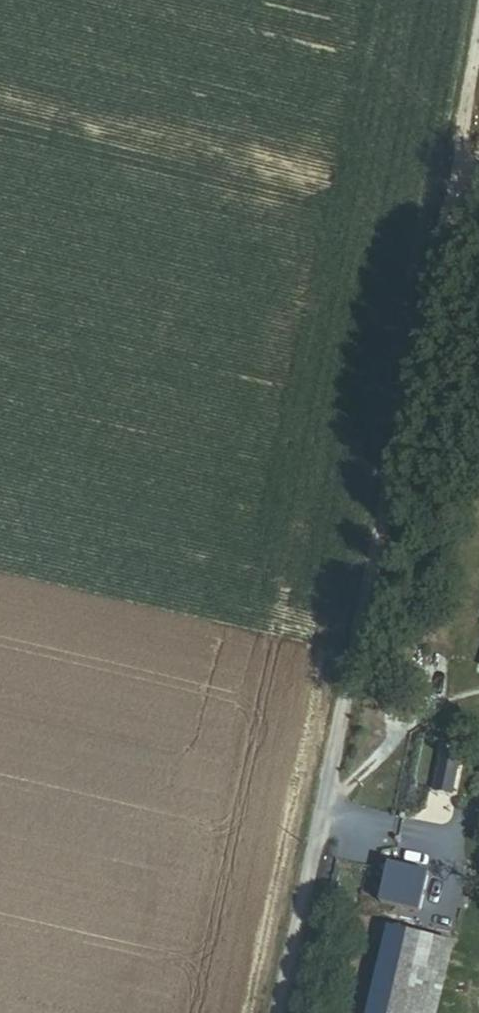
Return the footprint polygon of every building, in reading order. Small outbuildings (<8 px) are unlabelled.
[(435,793),(450,796),(461,752),(446,748),(435,793)] [(387,907),(423,914),(429,882),(393,875),(387,907)] [(431,940),(389,930),(370,1012),(414,1012),(431,940)] [(456,946),(431,940),(414,1012),(440,1012),(456,946)]
